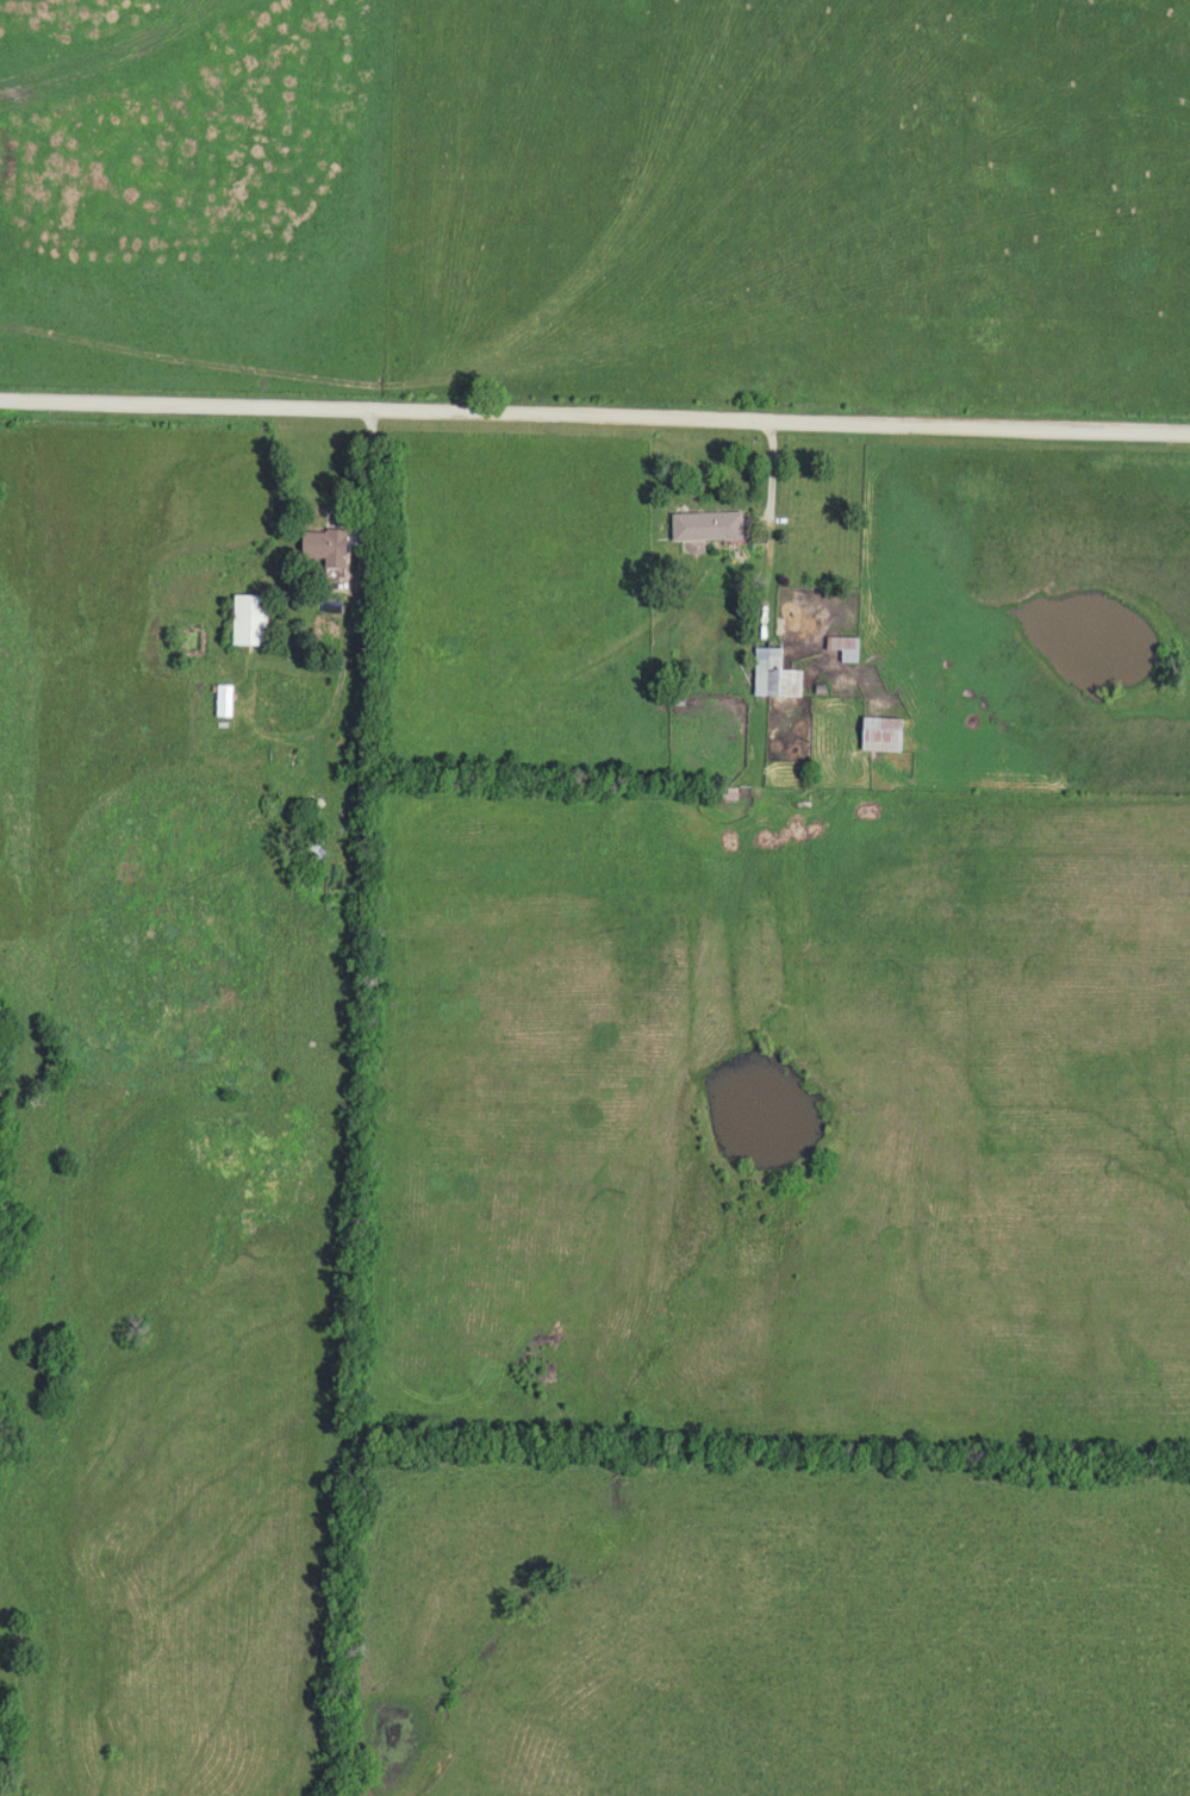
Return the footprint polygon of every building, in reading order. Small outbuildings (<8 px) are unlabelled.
[(668,540),(738,539),(738,512),(667,512),(668,540)] [(344,529),(297,529),(297,558),(320,558),(320,568),(344,569),(344,529)] [(229,595),(228,645),(264,646),(265,596),(229,595)] [(855,663),(855,636),(823,636),(823,650),(836,650),(836,663),(855,663)] [(799,670),(778,669),(778,647),(751,647),(751,696),(799,696),(799,670)] [(900,751),(900,717),(857,717),(856,750),(900,751)]
